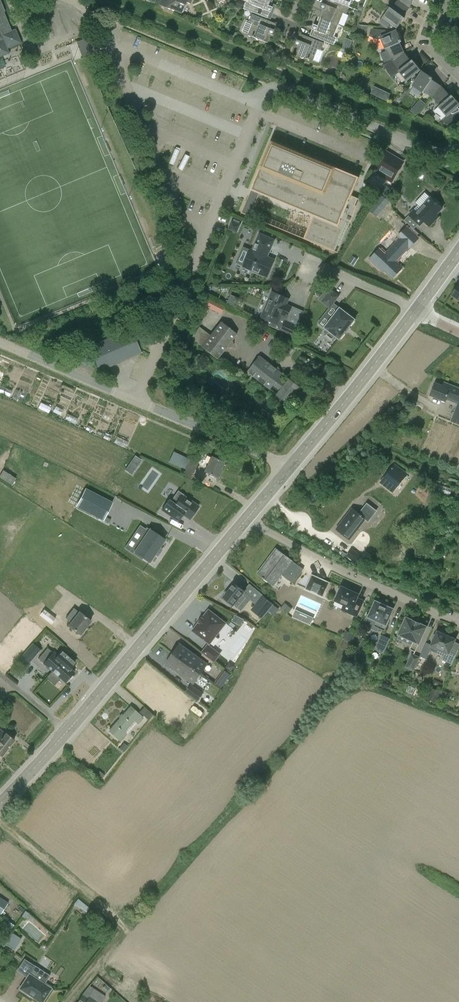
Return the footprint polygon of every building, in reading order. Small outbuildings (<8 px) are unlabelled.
[(185,2),(189,4),(191,0),(167,0),(164,7),(181,14),(185,2)] [(248,2),(245,1),(242,9),(266,18),(269,12),(271,7),(269,7),(272,0),(249,0),(248,2)] [(349,7),(331,0),(324,0),(323,4),(322,3),(320,8),(322,9),(319,17),(338,25),(343,13),(346,14),(349,7)] [(410,7),(399,0),(398,0),(391,8),(390,7),(379,22),(387,28),(390,23),(397,28),(404,18),(403,17),(409,8),(410,7)] [(9,54),(7,49),(21,43),(15,29),(11,31),(3,12),(4,12),(0,1),(0,57),(9,54)] [(273,30),(275,24),(251,14),(248,22),(251,23),(247,35),(255,38),(256,41),(259,40),(266,43),(269,34),(271,35),(273,30)] [(334,37),(338,25),(319,17),(316,25),(314,24),(312,29),(310,36),(334,45),(337,38),(334,37)] [(392,60),(404,53),(400,43),(402,42),(397,30),(387,34),(385,30),(373,28),(371,33),(370,32),(369,35),(377,39),(380,37),(385,49),(387,48),(391,58),(392,60)] [(323,43),(299,34),(297,40),(296,40),(295,44),(296,45),(293,54),(301,57),(302,59),(304,58),(313,61),(318,49),(321,50),(323,43)] [(392,77),(399,72),(406,81),(420,70),(412,60),(411,61),(404,53),(392,60),(383,65),(392,77)] [(432,97),(432,98),(442,87),(440,86),(431,80),(432,78),(422,71),(412,86),(422,93),(423,91),(432,97)] [(373,85),(369,93),(386,100),(390,93),(373,85)] [(442,87),(432,98),(440,106),(438,107),(446,116),(441,120),(448,127),(458,118),(458,112),(458,111),(458,109),(457,107),(458,106),(458,104),(452,95),(450,97),(443,89),(442,87)] [(419,98),(409,109),(414,114),(425,103),(419,98)] [(359,177),(271,141),(253,184),(251,189),(314,215),(303,239),(338,253),(360,199),(351,196),(359,177)] [(386,152),(374,172),(391,182),(404,162),(386,152)] [(377,217),(390,202),(382,195),(368,210),(377,217)] [(417,208),(412,212),(408,217),(419,227),(423,223),(428,228),(438,218),(436,216),(441,210),(430,199),(420,210),(417,208)] [(250,216),(255,204),(246,201),(241,213),(250,216)] [(384,255),(378,250),(367,261),(380,274),(382,272),(391,281),(400,271),(391,263),(400,253),(401,255),(408,248),(409,249),(416,241),(405,230),(398,238),(399,239),(384,255)] [(253,251),(250,250),(243,266),(267,276),(274,260),(266,256),(274,240),(260,234),(253,251)] [(331,290),(321,302),(330,308),(339,296),(331,290)] [(260,318),(265,321),(264,323),(281,330),(285,321),(291,307),(284,304),(286,299),(288,299),(287,300),(288,300),(288,299),(272,292),(260,318)] [(206,298),(202,305),(219,314),(223,307),(206,298)] [(325,334),(326,336),(331,340),(333,340),(336,337),(339,340),(345,332),(344,332),(349,326),(349,327),(355,320),(340,308),(324,328),(328,331),(325,334)] [(190,338),(201,347),(217,359),(237,334),(220,321),(209,335),(198,327),(190,338)] [(280,332),(293,338),(298,326),(285,321),(281,330),(280,332)] [(91,348),(100,370),(139,353),(130,331),(91,348)] [(282,373),(260,356),(248,372),(270,389),(273,385),(281,390),(277,394),(287,402),(299,386),(290,379),(287,382),(279,377),(282,373)] [(458,425),(458,389),(444,383),(443,386),(435,383),(430,396),(445,402),(446,399),(458,404),(454,414),(450,422),(458,425)] [(185,469),(189,459),(173,452),(169,461),(185,469)] [(191,454),(189,459),(185,469),(193,473),(200,459),(191,454)] [(128,469),(135,473),(143,460),(135,456),(128,469)] [(220,471),(224,463),(211,457),(204,472),(218,478),(221,471),(220,471)] [(386,476),(399,486),(408,475),(394,465),(386,476)] [(1,477),(14,484),(18,477),(6,470),(1,477)] [(76,509),(103,523),(112,505),(85,491),(76,509)] [(171,518),(176,512),(189,522),(199,509),(183,497),(179,494),(171,503),(169,502),(162,511),(171,518)] [(359,515),(352,509),(345,520),(337,530),(349,539),(361,523),(369,529),(381,512),(374,506),(364,518),(359,515)] [(151,561),(165,538),(146,526),(132,549),(151,561)] [(352,549),(346,556),(356,564),(362,556),(352,549)] [(304,570),(298,565),(279,551),(267,567),(264,565),(257,574),(274,586),(282,576),(293,584),(304,570)] [(328,582),(312,575),(306,588),(322,596),(328,582)] [(224,596),(237,607),(245,598),(248,601),(252,596),(245,590),(235,582),(224,596)] [(343,588),(341,587),(341,588),(339,589),(337,592),(338,594),(335,601),(344,605),(342,609),(350,613),(349,613),(356,617),(363,601),(357,599),(359,595),(350,591),(350,589),(345,587),(343,588)] [(262,618),(273,604),(263,596),(251,610),(262,618)] [(374,627),(385,632),(389,621),(388,620),(392,610),(383,606),(384,604),(378,601),(377,603),(376,603),(369,617),(376,621),(374,627)] [(51,628),(60,619),(50,609),(41,618),(51,628)] [(70,624),(68,628),(79,636),(90,622),(78,614),(72,610),(65,620),(70,624)] [(199,623),(193,631),(210,644),(226,623),(209,610),(202,618),(201,618),(198,622),(199,623)] [(243,624),(246,619),(237,615),(234,620),(243,624)] [(406,618),(397,639),(411,646),(410,650),(415,653),(419,643),(426,627),(420,624),(413,621),(406,618)] [(432,646),(445,652),(443,657),(442,659),(451,664),(458,647),(458,645),(454,643),(455,640),(445,635),(446,634),(440,631),(439,633),(437,632),(436,636),(434,635),(431,641),(433,642),(431,646),(432,646)] [(389,640),(382,637),(376,650),(384,653),(389,640)] [(430,651),(432,646),(431,646),(432,645),(426,642),(420,656),(427,659),(430,651)] [(30,661),(39,650),(32,644),(23,654),(30,661)] [(180,644),(173,655),(183,662),(184,660),(188,663),(187,664),(201,674),(208,664),(180,644)] [(202,653),(213,662),(219,655),(207,646),(202,653)] [(53,651),(53,652),(48,648),(38,659),(43,663),(52,671),(47,678),(47,679),(48,678),(54,684),(60,678),(65,683),(74,672),(67,666),(68,664),(53,651)] [(194,684),(201,674),(187,664),(188,663),(184,660),(183,662),(173,655),(166,664),(194,684)] [(419,658),(412,655),(406,667),(413,671),(419,658)] [(215,682),(222,688),(231,675),(224,670),(215,682)] [(192,685),(187,692),(198,700),(203,694),(192,685)] [(120,741),(136,722),(138,724),(143,718),(130,707),(109,732),(120,741)] [(152,715),(144,707),(139,712),(148,720),(152,715)] [(1,757),(14,741),(0,729),(0,756),(1,757)] [(8,944),(16,949),(23,938),(15,934),(8,944)] [(33,994),(39,998),(43,993),(46,995),(51,987),(44,983),(50,974),(34,964),(19,987),(28,992),(27,993),(32,996),(33,994)] [(97,1001),(101,1001),(105,996),(89,985),(83,993),(85,994),(97,1001)]
